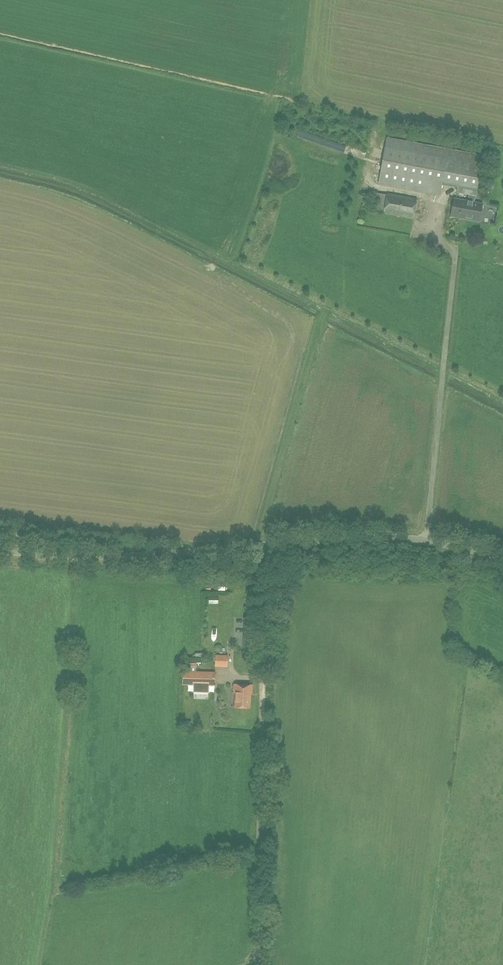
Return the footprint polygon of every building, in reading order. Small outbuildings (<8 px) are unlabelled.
[(483,156),(387,138),(378,184),(439,195),(442,184),(458,187),(457,193),(469,195),(468,202),(474,203),(475,196),(483,156)] [(384,212),(383,213),(413,219),(417,199),(387,193),(387,195),(377,193),(374,210),(384,212)] [(482,205),(474,203),(468,202),(454,199),(451,216),(479,222),(482,205)] [(215,655),(215,665),(227,666),(227,656),(215,655)] [(215,675),(189,674),(183,673),(182,685),(214,687),(215,675)] [(235,708),(250,708),(250,693),(252,693),(252,685),(234,684),(234,693),(236,693),(235,708)]
